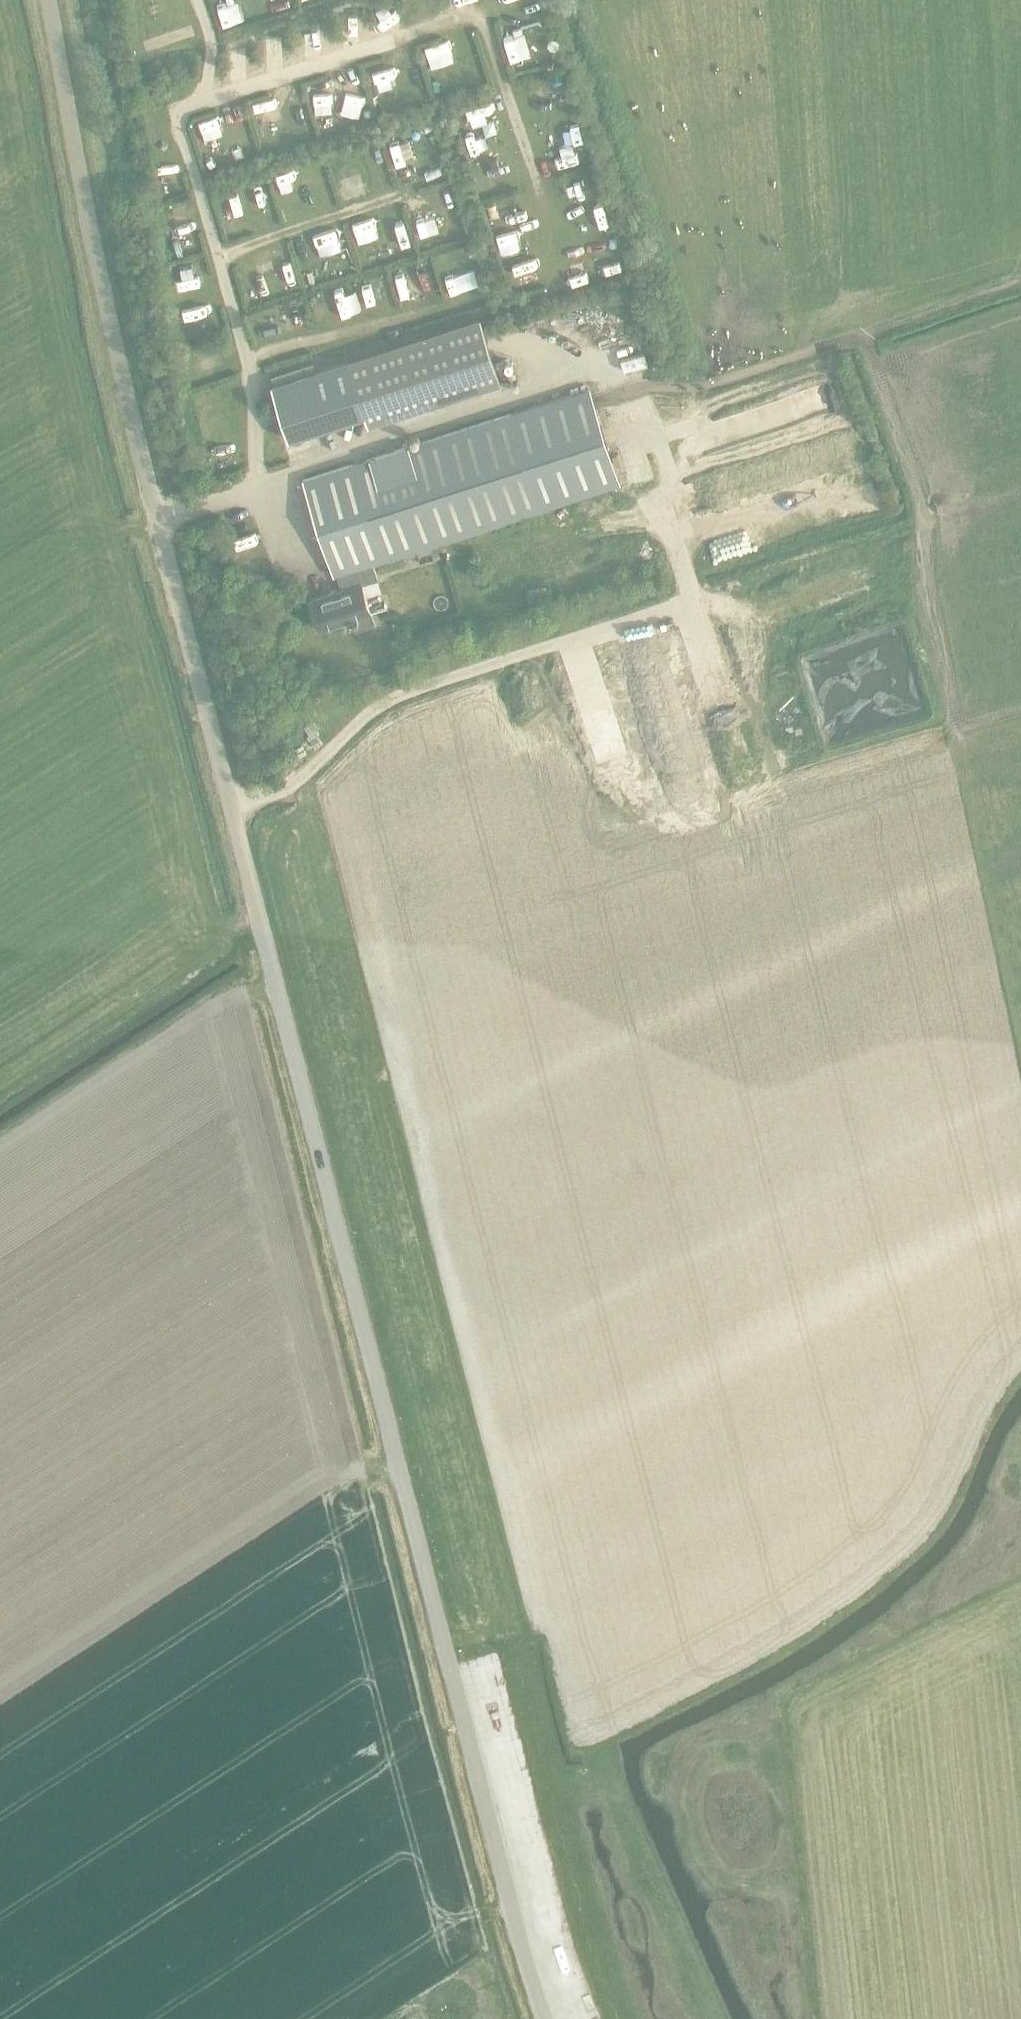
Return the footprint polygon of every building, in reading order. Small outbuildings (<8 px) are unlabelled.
[(272,384),(289,438),(366,413),(369,425),(501,382),(484,331),(480,316),(348,360),(319,369),(272,384)] [(511,413),(303,480),(333,575),(340,573),(345,588),(325,595),(310,599),(319,629),(352,618),(356,630),(375,624),(371,612),(361,584),(378,578),(373,562),(436,542),(541,508),(620,483),(589,388),(511,413)]
